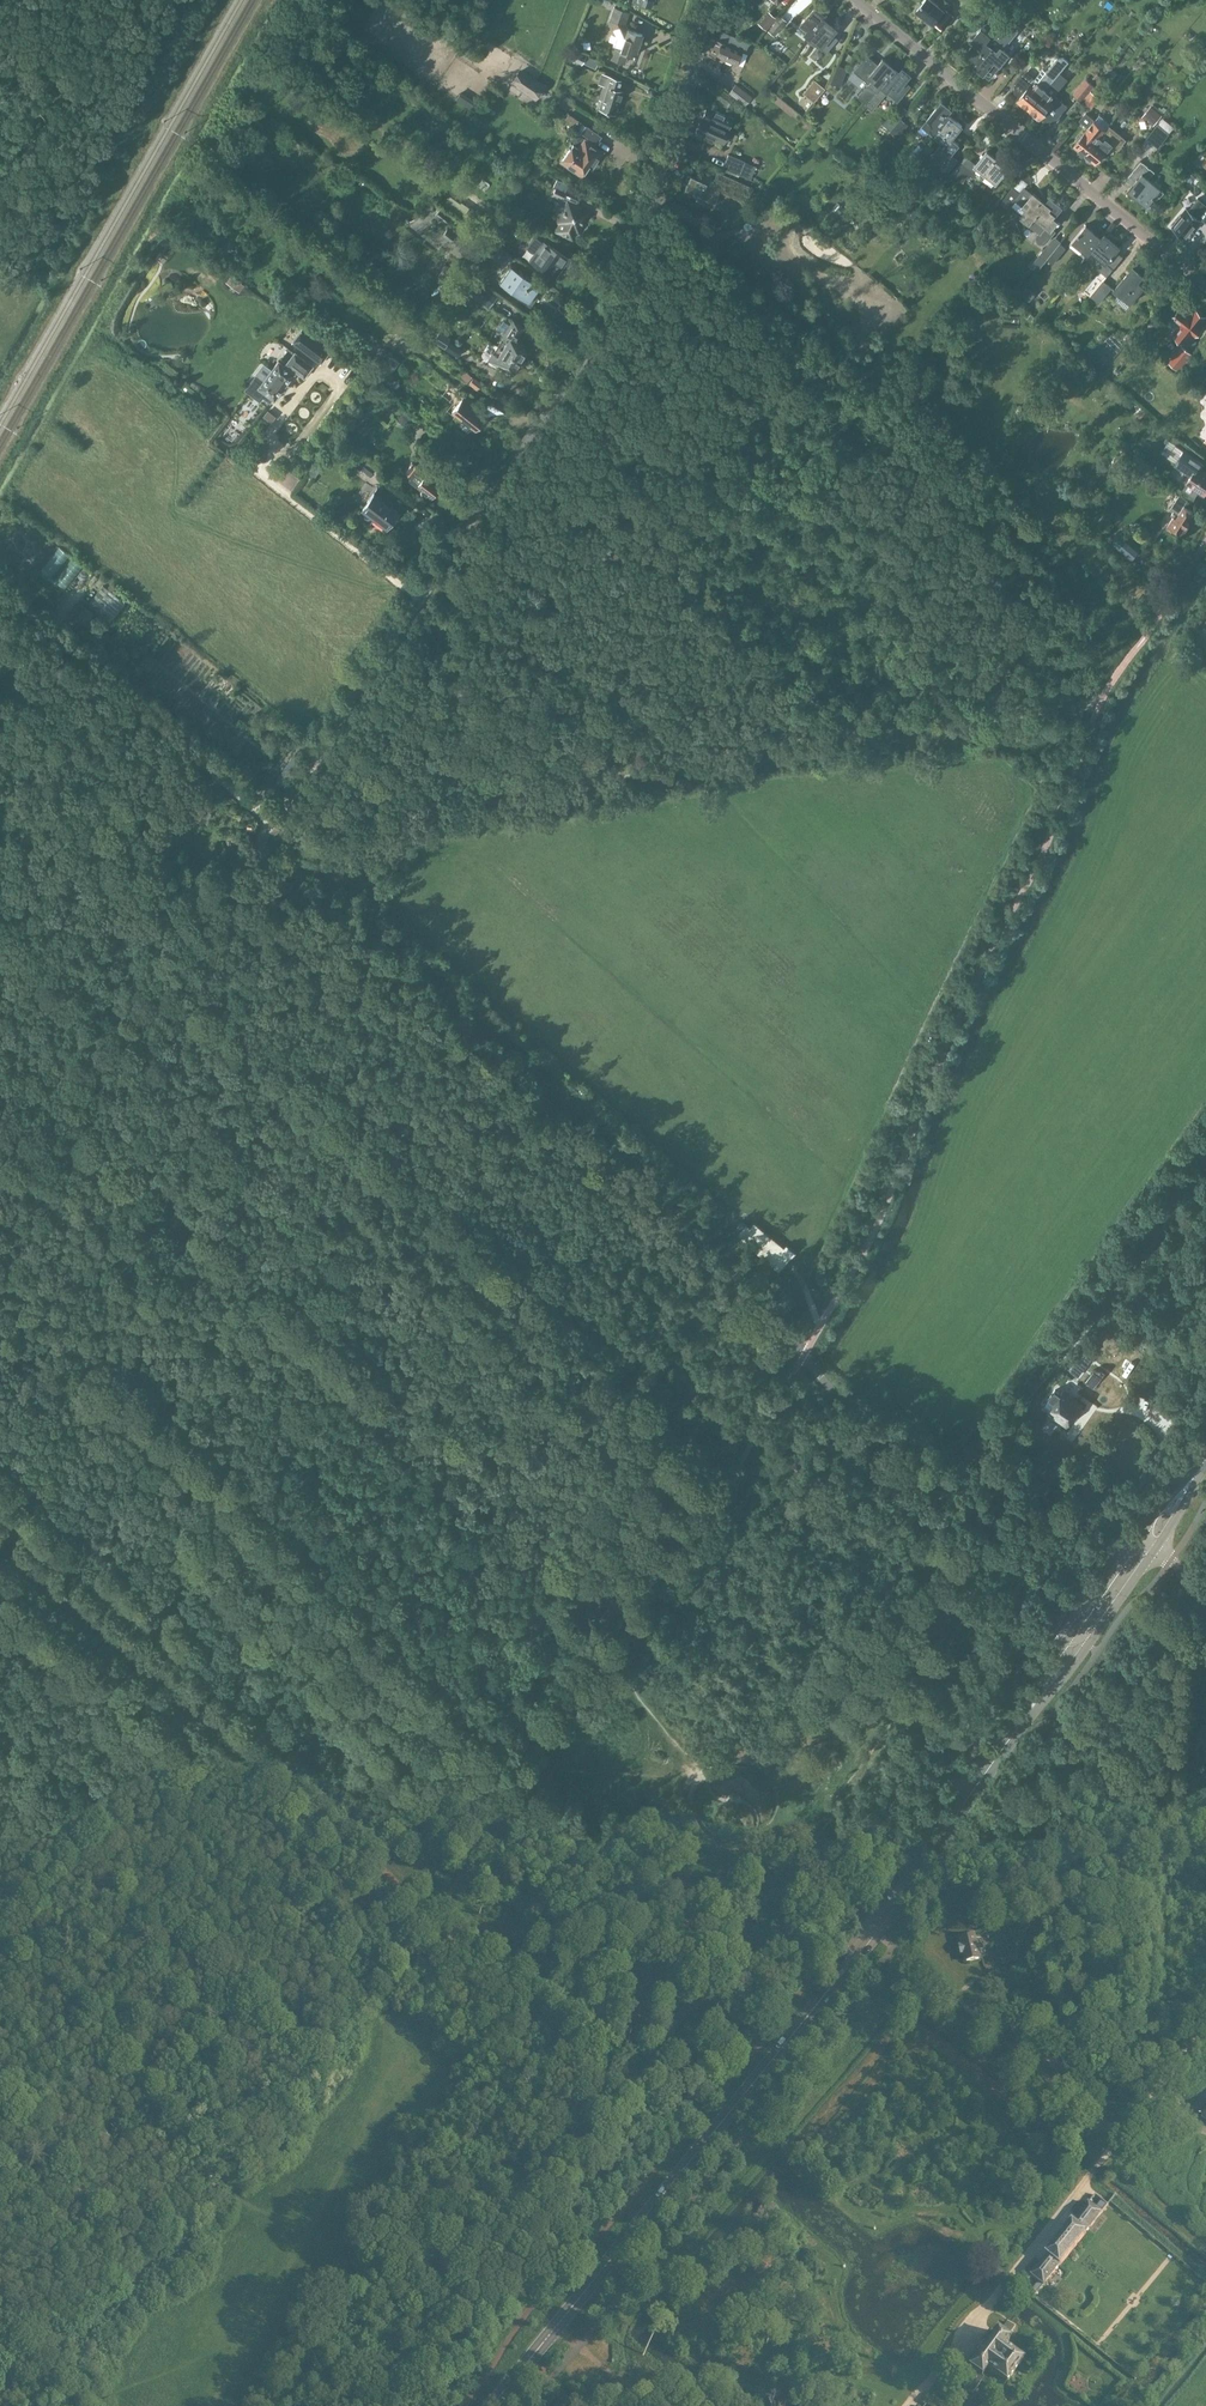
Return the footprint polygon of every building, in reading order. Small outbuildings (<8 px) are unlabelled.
[(650,8),(653,0),(636,0),(635,3),(650,8)] [(934,22),(944,30),(955,17),(945,9),(950,4),(945,0),(943,0),(939,5),(932,0),(926,0),(917,10),(933,23),(934,22)] [(957,3),(967,11),(974,1),(972,0),(959,0),(957,3)] [(1113,6),(1108,2),(1105,6),(1110,10),(1113,6)] [(802,34),(808,38),(807,40),(824,19),(822,18),(826,13),(816,4),(800,24),(806,29),(802,34)] [(624,37),(619,50),(611,48),(608,58),(625,64),(628,54),(635,56),(642,35),(627,30),(625,25),(628,13),(611,9),(607,22),(612,30),(617,27),(623,37),(624,37)] [(733,22),(739,26),(745,19),(740,14),(733,22)] [(989,22),(1000,31),(1007,23),(995,14),(989,22)] [(766,30),(775,19),(770,15),(767,18),(765,17),(759,24),(766,30)] [(780,16),(766,31),(773,37),(786,21),(780,16)] [(824,49),(822,48),(821,48),(837,29),(824,19),(807,40),(814,46),(813,55),(817,58),(824,49)] [(989,45),(976,60),(978,62),(975,67),(984,74),(988,70),(998,74),(997,77),(998,77),(999,74),(1001,70),(1003,66),(1001,65),(1010,54),(1002,48),(1010,38),(1012,40),(1019,32),(1007,22),(1007,23),(1000,31),(989,45)] [(976,60),(989,45),(986,42),(991,36),(982,29),(972,40),(975,42),(967,52),(976,60)] [(715,39),(708,54),(720,59),(737,66),(743,51),(745,52),(749,44),(721,32),(718,40),(715,39)] [(573,50),(570,58),(582,64),(582,63),(595,69),(599,62),(586,56),(573,50)] [(865,102),(894,67),(883,58),(878,64),(866,55),(853,71),(868,83),(857,96),(865,102)] [(840,87),(847,69),(838,66),(831,83),(840,87)] [(1015,70),(1010,66),(1007,70),(1012,74),(1015,70)] [(872,110),(887,93),(897,101),(910,86),(911,86),(905,81),(910,75),(901,68),(899,71),(894,67),(864,104),(872,110)] [(520,68),(511,82),(510,83),(535,100),(545,85),(520,68)] [(623,91),(618,89),(620,80),(606,75),(598,99),(601,100),(598,109),(615,115),(623,91)] [(369,77),(361,88),(366,92),(368,88),(373,92),(381,80),(376,77),(374,80),(369,77)] [(1022,77),(1016,85),(1017,94),(1022,93),(1023,94),(1018,101),(1029,110),(1046,89),(1039,82),(1035,87),(1022,77)] [(1073,93),(1082,101),(1090,91),(1094,86),(1085,78),(1073,93)] [(825,89),(813,79),(802,93),(814,103),(825,89)] [(1046,89),(1029,110),(1040,119),(1046,113),(1047,114),(1047,119),(1057,118),(1063,111),(1050,100),(1055,95),(1060,88),(1052,82),(1046,89)] [(730,93),(746,105),(751,98),(735,85),(730,93)] [(715,99),(727,107),(733,98),(721,90),(715,99)] [(1090,91),(1082,101),(1091,108),(1099,98),(1090,91)] [(935,135),(951,115),(949,114),(953,109),(942,101),(923,125),(935,135)] [(900,104),(882,124),(891,132),(898,123),(901,119),(908,111),(900,104)] [(1155,125),(1163,115),(1153,106),(1152,105),(1147,112),(1151,115),(1148,119),(1155,125)] [(707,107),(702,118),(728,130),(733,118),(707,107)] [(1089,127),(1074,146),(1078,149),(1078,150),(1084,156),(1106,130),(1095,121),(1094,121),(1086,114),(1080,121),(1089,127)] [(963,125),(951,115),(935,135),(947,144),(944,149),(941,146),(933,157),(950,170),(959,160),(952,154),(960,144),(953,138),(963,125)] [(593,167),(603,152),(594,146),(596,143),(597,144),(601,137),(586,126),(586,127),(583,125),(583,124),(575,118),(572,122),(575,125),(576,123),(584,129),(581,133),(588,138),(586,141),(585,140),(579,149),(573,145),(562,162),(580,174),(579,175),(582,178),(584,174),(583,174),(589,165),(593,167)] [(702,118),(696,132),(705,136),(704,139),(712,143),(714,139),(723,144),(727,136),(732,138),(735,133),(728,130),(702,118)] [(891,132),(898,138),(905,129),(898,123),(891,132)] [(1158,123),(1148,136),(1160,146),(1170,133),(1158,123)] [(1106,130),(1084,156),(1089,160),(1091,160),(1096,164),(1112,145),(1117,149),(1125,140),(1113,130),(1110,133),(1106,130)] [(923,138),(918,143),(925,148),(929,143),(925,139),(923,138)] [(1011,169),(988,151),(977,165),(966,157),(953,173),(964,182),(971,174),(975,177),(981,169),(997,182),(1000,179),(1002,180),(1011,169)] [(723,168),(739,175),(745,161),(728,154),(723,168)] [(1149,178),(1150,178),(1151,176),(1152,176),(1155,172),(1142,161),(1126,180),(1132,186),(1127,192),(1146,208),(1161,188),(1149,178)] [(690,175),(683,192),(712,205),(718,193),(743,204),(754,188),(717,172),(714,178),(700,172),(697,178),(690,175)] [(589,211),(575,205),(579,198),(566,192),(569,184),(559,179),(555,187),(557,188),(553,194),(568,201),(559,222),(554,231),(572,240),(577,230),(579,231),(589,211)] [(1014,187),(1004,199),(1012,205),(1023,215),(1021,217),(1029,224),(1035,217),(1046,203),(1033,192),(1032,194),(1025,188),(1021,193),(1014,187)] [(1035,217),(1029,224),(1041,233),(1040,235),(1039,238),(1038,240),(1040,242),(1043,243),(1045,243),(1048,241),(1056,231),(1053,229),(1058,221),(1054,218),(1062,207),(1051,197),(1046,203),(1035,217)] [(1173,226),(1174,227),(1173,228),(1179,233),(1180,232),(1186,237),(1195,227),(1197,228),(1203,221),(1200,218),(1205,222),(1205,204),(1199,198),(1189,209),(1186,207),(1180,214),(1182,215),(1173,226)] [(469,208),(462,219),(473,227),(481,216),(469,208)] [(1021,217),(1019,221),(1026,227),(1029,224),(1021,217)] [(1086,225),(1073,241),(1089,255),(1089,254),(1092,251),(1105,234),(1102,238),(1086,225)] [(447,229),(443,235),(450,241),(455,235),(447,229)] [(1089,255),(1085,259),(1106,276),(1122,257),(1117,252),(1121,247),(1105,234),(1092,251),(1089,254),(1089,255)] [(534,238),(527,248),(534,254),(529,261),(555,279),(569,259),(544,241),(542,243),(534,238)] [(1061,243),(1047,260),(1053,265),(1056,261),(1067,248),(1061,243)] [(1050,244),(1035,262),(1041,267),(1056,249),(1050,244)] [(491,256),(503,264),(508,257),(497,248),(491,256)] [(1134,266),(1115,289),(1120,294),(1116,299),(1127,308),(1131,303),(1145,287),(1139,281),(1144,275),(1139,271),(1144,266),(1138,262),(1134,266)] [(457,271),(446,264),(436,280),(447,287),(457,271)] [(540,286),(525,275),(511,265),(499,281),(528,303),(540,286)] [(239,292),(244,285),(230,274),(225,281),(239,292)] [(1103,280),(1090,296),(1099,303),(1112,288),(1103,280)] [(484,284),(475,296),(489,307),(498,296),(484,284)] [(1027,287),(1020,295),(1029,301),(1035,294),(1027,287)] [(1195,308),(1190,315),(1180,307),(1173,317),(1181,323),(1172,334),(1185,344),(1193,333),(1195,335),(1201,328),(1199,326),(1205,317),(1205,316),(1195,308)] [(400,339),(402,336),(407,329),(396,321),(391,327),(389,330),(400,339)] [(505,333),(497,346),(502,349),(520,360),(521,361),(528,349),(523,346),(524,344),(516,340),(524,328),(512,321),(510,325),(503,321),(498,329),(505,333)] [(292,341),(321,363),(330,350),(301,329),(292,341)] [(439,332),(432,342),(458,357),(462,350),(449,342),(450,340),(439,332)] [(1127,333),(1122,339),(1127,343),(1132,337),(1127,333)] [(1127,343),(1124,347),(1128,350),(1132,346),(1135,348),(1139,343),(1132,337),(1127,343)] [(946,347),(934,339),(930,345),(942,353),(946,347)] [(440,348),(435,343),(431,349),(436,353),(440,348)] [(497,346),(488,359),(508,371),(509,369),(514,372),(521,361),(520,360),(502,349),(497,346)] [(1189,352),(1181,346),(1172,357),(1180,364),(1189,352)] [(258,388),(275,400),(296,372),(304,378),(313,366),(295,352),(285,366),(278,361),(258,388)] [(481,384),(474,378),(469,384),(476,390),(481,384)] [(463,421),(474,431),(484,418),(475,411),(478,407),(464,396),(448,416),(459,426),(463,421)] [(416,418),(406,410),(402,415),(398,419),(408,428),(412,423),(416,418)] [(1161,452),(1168,456),(1167,457),(1176,463),(1186,470),(1184,476),(1184,478),(1184,480),(1186,482),(1188,483),(1184,489),(1195,499),(1199,492),(1200,492),(1205,495),(1205,493),(1205,473),(1201,469),(1204,464),(1196,459),(1185,451),(1175,445),(1176,444),(1169,439),(1161,452)] [(374,468),(353,452),(348,459),(369,475),(374,468)] [(411,463),(405,471),(412,477),(409,480),(421,490),(421,491),(423,493),(423,492),(424,492),(431,497),(434,496),(436,493),(436,491),(439,486),(431,480),(431,479),(418,469),(419,468),(411,463)] [(1177,501),(1182,494),(1167,485),(1155,503),(1175,516),(1167,527),(1172,530),(1174,528),(1183,534),(1189,526),(1187,524),(1194,512),(1177,501)] [(374,492),(361,508),(364,510),(364,511),(364,512),(363,513),(363,514),(364,515),(364,516),(365,517),(366,518),(367,518),(368,518),(369,518),(370,518),(371,518),(371,517),(372,516),(386,528),(399,511),(392,506),(386,501),(388,498),(389,497),(377,487),(374,492)] [(1121,532),(1111,544),(1131,560),(1140,548),(1121,532)] [(103,586),(89,603),(111,622),(125,604),(103,586)] [(86,607),(76,619),(84,626),(94,614),(86,607)] [(1047,784),(1060,779),(1057,771),(1044,776),(1047,784)] [(166,796),(154,813),(158,816),(162,819),(163,818),(172,806),(175,802),(171,799),(166,796)] [(158,804),(154,801),(149,808),(153,811),(158,804)] [(732,1233),(779,1272),(796,1253),(786,1245),(784,1248),(754,1223),(750,1227),(742,1221),(732,1233)] [(1069,1369),(1078,1376),(1092,1358),(1086,1354),(1081,1360),(1080,1359),(1076,1364),(1074,1362),(1069,1369)] [(1095,1369),(1085,1381),(1094,1387),(1106,1371),(1104,1369),(1095,1369)] [(1079,1414),(1078,1412),(1082,1406),(1070,1397),(1070,1395),(1066,1392),(1065,1393),(1063,1392),(1061,1395),(1055,1391),(1045,1405),(1051,1409),(1049,1412),(1068,1425),(1072,1420),(1075,1419),(1076,1419),(1077,1418),(1078,1415),(1079,1414)] [(961,1943),(958,1943),(961,1953),(963,1953),(965,1960),(982,1956),(981,1948),(983,1948),(981,1937),(976,1938),(975,1932),(959,1935),(961,1943)] [(1001,1952),(1003,1963),(1017,1960),(1015,1949),(1001,1952)] [(1095,2193),(1090,2201),(1089,2200),(1073,2220),(1046,2254),(1030,2274),(1031,2274),(1024,2282),(1036,2291),(1043,2284),(1044,2284),(1055,2270),(1059,2264),(1059,2265),(1086,2231),(1090,2226),(1102,2211),(1107,2203),(1095,2193)] [(963,2385),(973,2392),(981,2381),(997,2392),(1022,2359),(1004,2345),(1009,2338),(1007,2336),(1015,2325),(1008,2320),(999,2331),(996,2329),(969,2366),(974,2370),(963,2385)]
